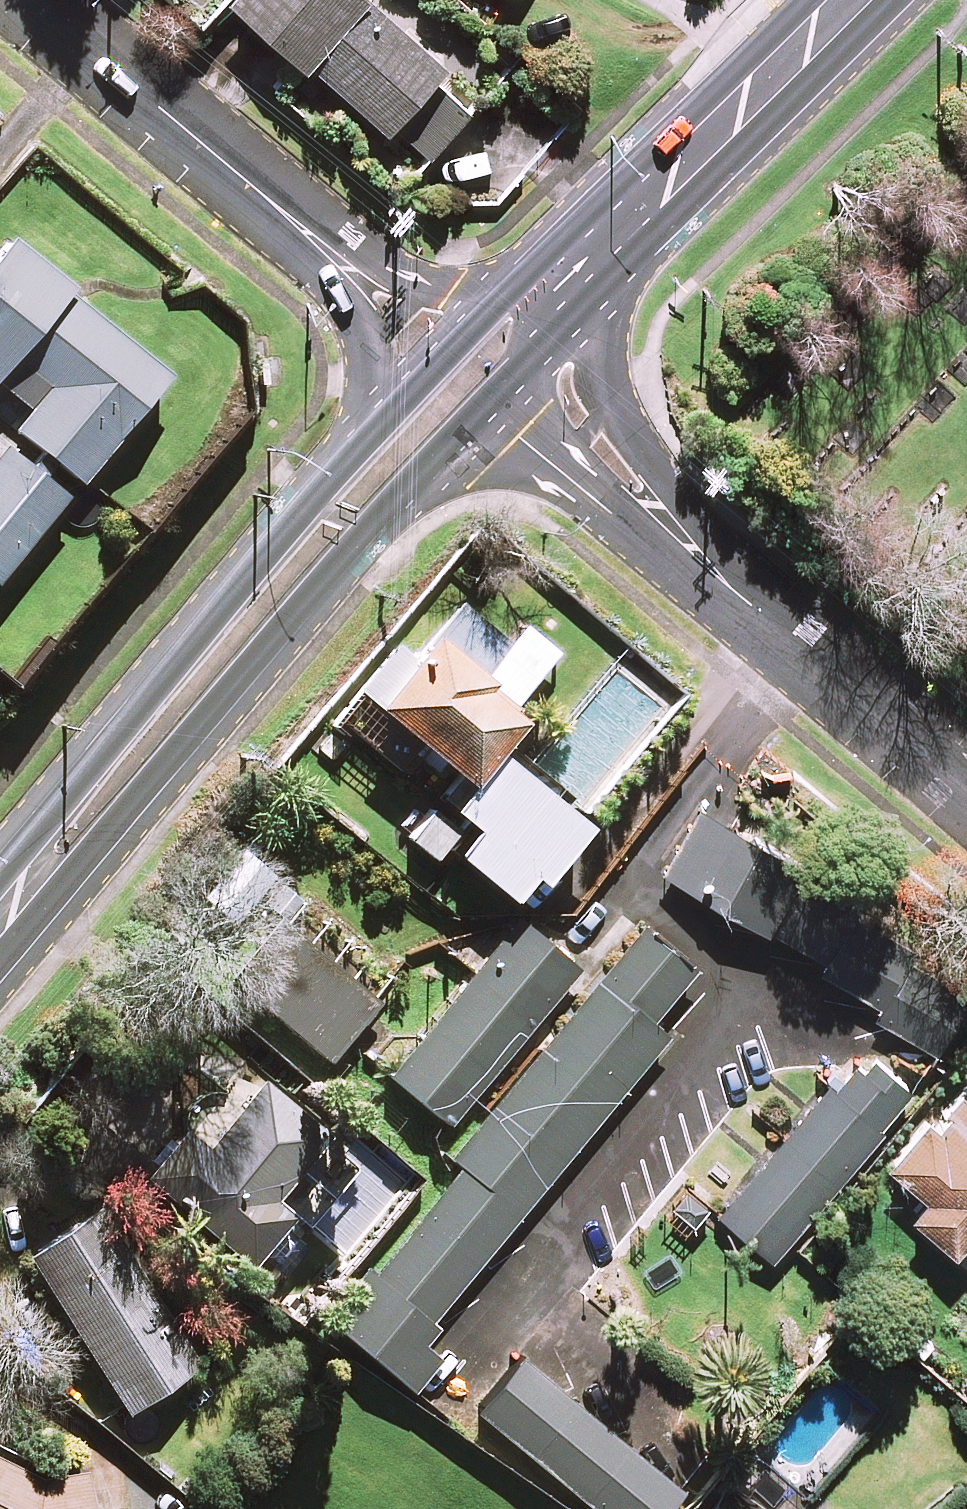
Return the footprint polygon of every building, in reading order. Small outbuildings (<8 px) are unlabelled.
[(372,0),(231,0),(306,68),(310,63),(389,133),(394,127),(429,158),(472,111),(436,78),(446,67),(372,0)] [(9,241),(0,252),(0,386),(31,410),(15,430),(79,481),(165,375),(73,300),(77,296),(9,241)] [(8,452),(0,461),(0,576),(64,497),(8,452)] [(444,847),(506,899),(526,876),(535,883),(583,826),(493,750),(520,718),(475,681),(509,641),(462,601),(411,661),(391,644),(352,690),(455,778),(406,836),(434,860),(444,847)] [(747,918),(827,965),(823,971),(881,1005),(875,1015),(935,1050),(966,995),(925,970),(935,951),(832,891),(836,883),(706,806),(667,871),(714,899),(701,921),(734,940),(747,918)] [(634,913),(311,1317),(410,1396),(440,1359),(421,1344),(715,977),(634,913)] [(573,964),(515,918),(387,1078),(446,1124),(573,964)] [(376,1004),(280,921),(232,976),(328,1060),(376,1004)] [(910,1081),(857,1040),(728,1202),(781,1244),(910,1081)] [(892,1165),(926,1197),(912,1213),(966,1263),(966,1082),(892,1165)] [(243,1274),(293,1219),(304,1229),(358,1170),(314,1130),(264,1083),(204,1147),(183,1127),(137,1176),(243,1274)] [(198,1365),(97,1206),(23,1253),(124,1412),(198,1365)] [(518,1358),(472,1411),(591,1508),(663,1508),(677,1491),(518,1358)] [(0,1455),(0,1508),(90,1508),(85,1468),(37,1474),(0,1455)]
